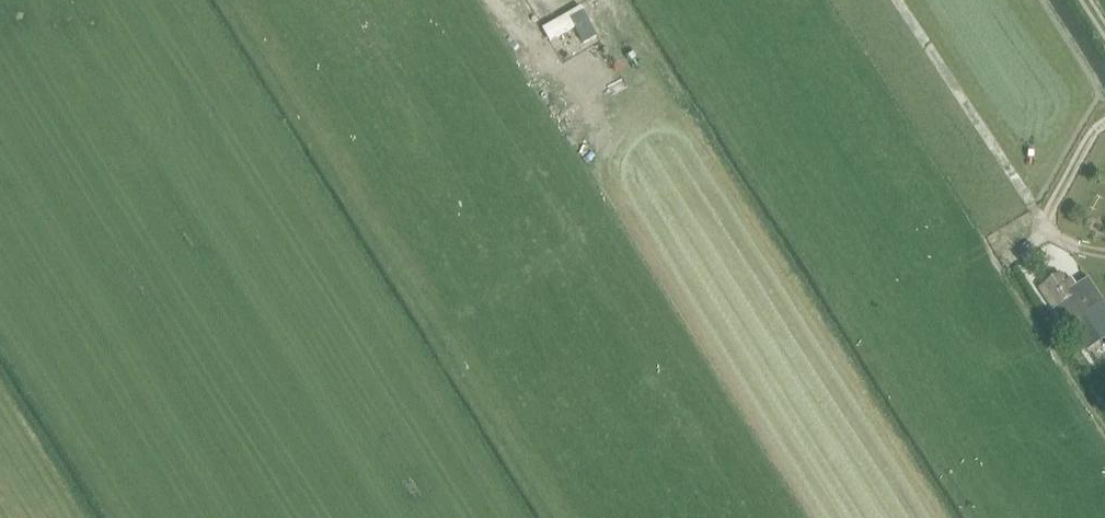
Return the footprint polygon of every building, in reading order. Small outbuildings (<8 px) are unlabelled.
[(1102,300),(1087,278),(1070,290),(1059,274),(1038,288),(1053,309),(1065,301),(1076,317),(1068,322),(1069,323),(1086,347),(1104,334),(1104,319),(1095,305),(1102,300)] [(1103,299),(1102,300),(1095,305),(1104,319),(1104,302),(1103,299)] [(1065,301),(1053,309),(1065,326),(1069,323),(1068,322),(1076,317),(1065,301)]
